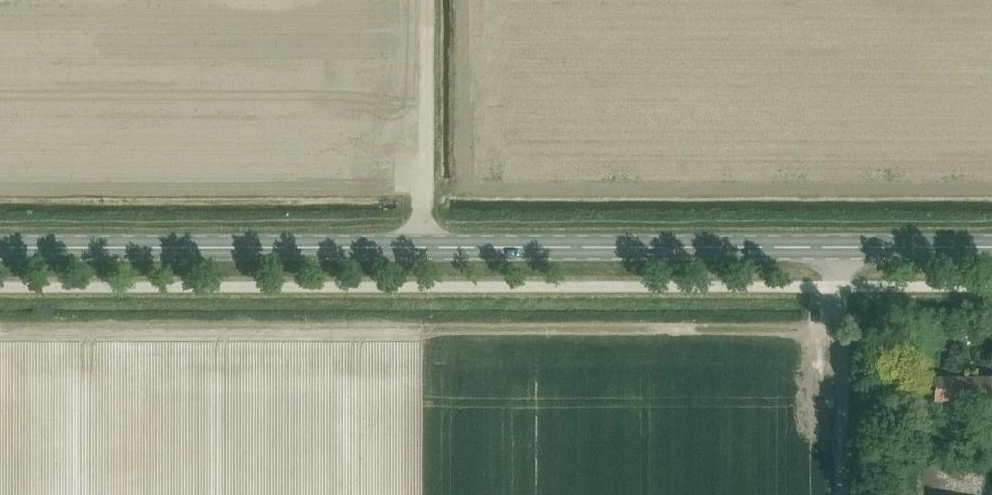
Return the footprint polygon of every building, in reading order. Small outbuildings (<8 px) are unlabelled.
[(976,379),(935,379),(935,402),(976,402),(976,401),(991,400),(991,379),(976,379)] [(915,464),(887,464),(887,494),(915,494),(915,464)]
